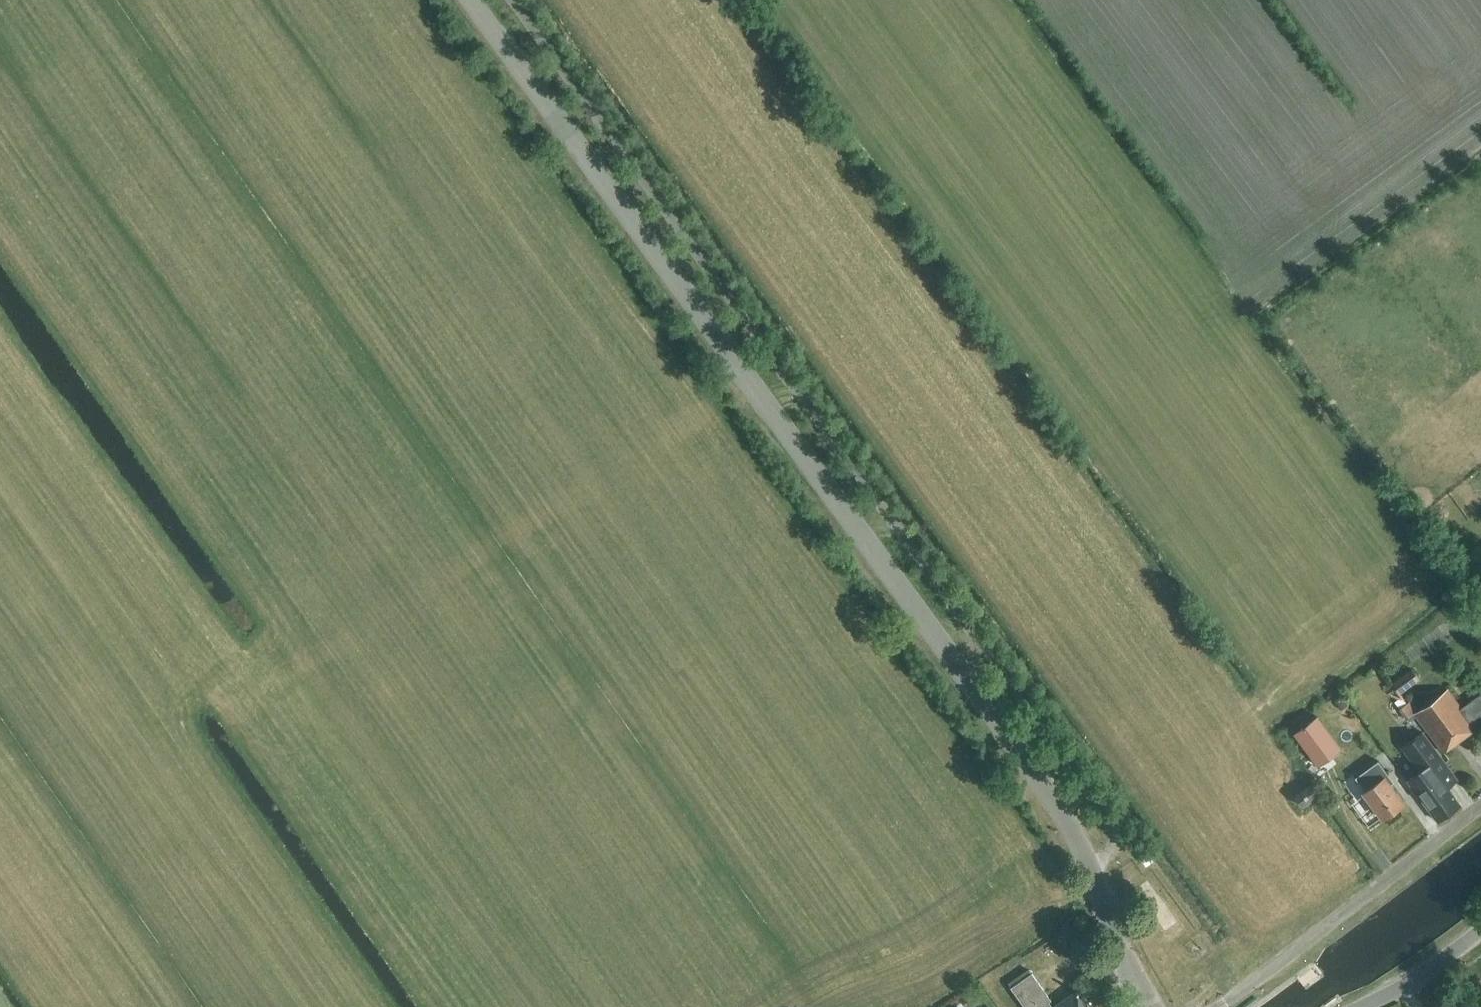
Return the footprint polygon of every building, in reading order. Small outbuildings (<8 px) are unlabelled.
[(1419,680),(1411,669),(1392,682),(1400,693),(1419,680)] [(1480,694),(1461,708),(1447,689),(1414,713),(1443,753),(1476,729),(1474,725),(1480,720),(1480,695),(1480,694)] [(1315,714),(1293,730),(1317,762),(1338,747),(1315,714)] [(1458,780),(1423,732),(1401,749),(1418,772),(1406,781),(1437,823),(1461,805),(1448,788),(1458,780)] [(1378,760),(1354,777),(1364,791),(1362,793),(1382,819),(1404,803),(1390,784),(1393,781),(1388,774),(1380,763),(1378,760)] [(1301,806),(1316,795),(1309,786),(1294,797),(1301,806)] [(1146,850),(1137,856),(1145,866),(1153,861),(1146,850)] [(1048,1001),(1050,1000),(1031,973),(1011,987),(1025,1006),(1052,1006),(1048,1001)] [(1077,991),(1054,1006),(1088,1006),(1077,991)]
